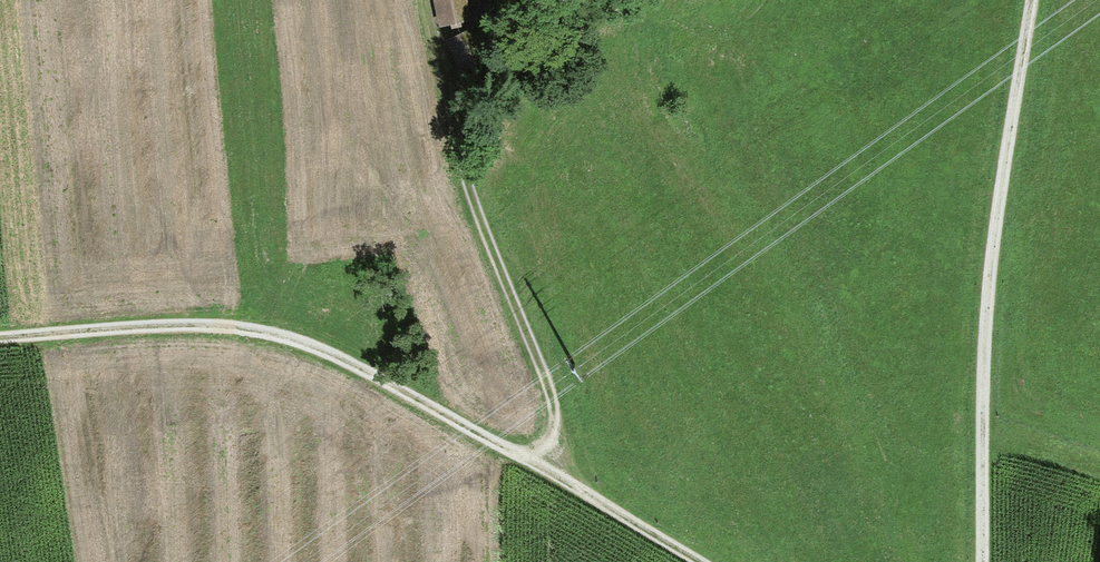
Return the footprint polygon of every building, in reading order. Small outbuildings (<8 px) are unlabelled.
[(461,17),(457,0),(432,0),(437,23),(461,17)] [(469,30),(443,41),(454,67),(480,56),(469,30)]
